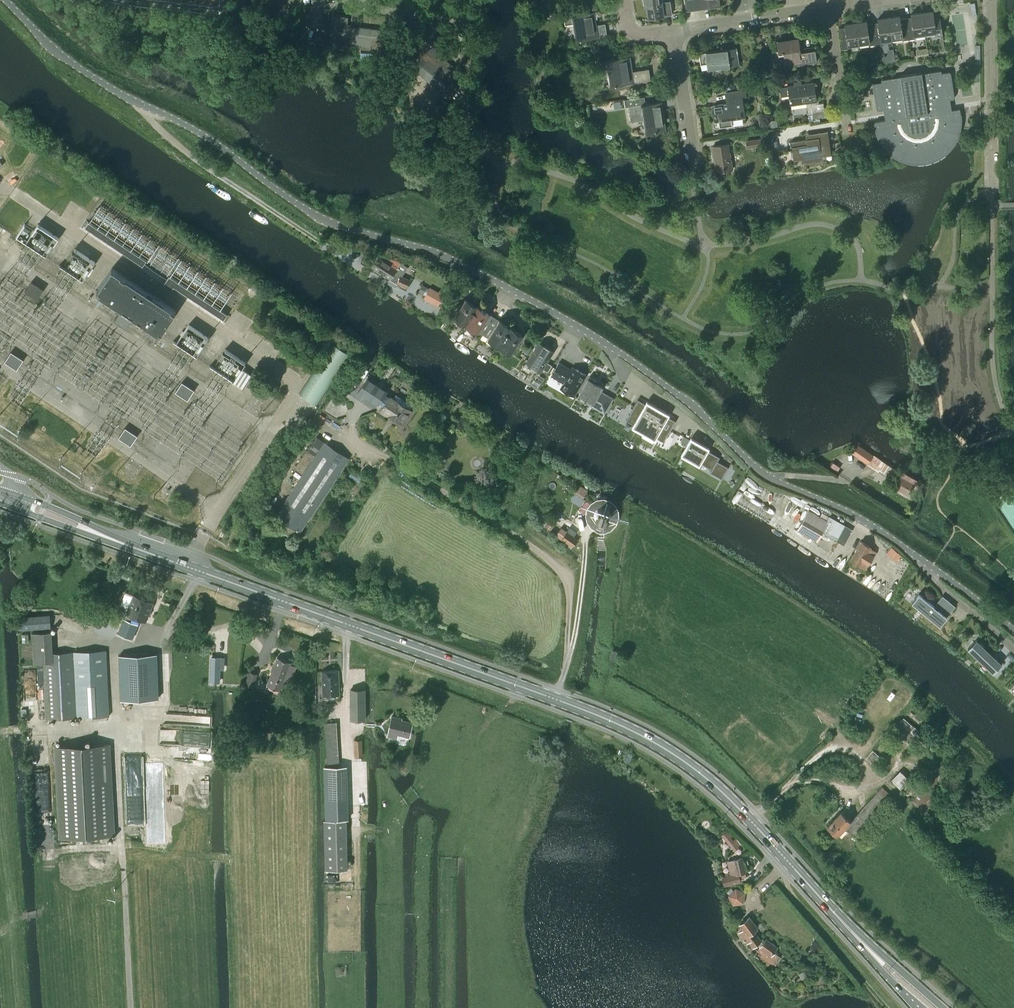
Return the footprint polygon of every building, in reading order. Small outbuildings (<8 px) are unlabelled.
[(645,6),(650,5),(652,16),(649,17),(672,14),(670,1),(662,2),(661,0),(644,0),(645,6)] [(704,9),(709,8),(721,6),(720,0),(702,0),(704,9)] [(933,10),(922,12),(925,34),(935,32),(936,35),(942,34),(939,12),(933,13),(933,10)] [(567,15),(564,16),(565,24),(573,23),(576,40),(607,36),(605,23),(596,25),(594,11),(599,11),(567,15)] [(911,17),(906,18),(909,39),(915,38),(914,35),(925,34),(922,12),(911,14),(911,17)] [(344,16),(332,14),(329,40),(329,45),(336,46),(336,50),(342,51),(342,46),(345,47),(345,42),(351,42),(350,50),(350,54),(355,54),(356,43),(359,43),(358,49),(370,50),(371,45),(383,46),(385,30),(347,25),(348,16),(344,16)] [(900,15),(888,17),(892,39),(902,37),(903,40),(909,39),(906,18),(900,18),(900,15)] [(878,22),(872,23),(876,44),(882,43),(881,40),(892,39),(888,17),(877,19),(878,22)] [(866,20),(855,22),(859,44),(869,42),(869,45),(876,44),(872,23),(867,23),(866,20)] [(859,44),(855,22),(844,24),(845,27),(839,28),(842,49),(848,48),(848,45),(859,44)] [(413,63),(416,65),(414,67),(419,71),(418,73),(449,97),(459,84),(458,83),(460,80),(453,74),(455,71),(439,58),(446,49),(432,38),(413,63)] [(783,52),(785,66),(817,61),(815,47),(800,49),(798,38),(777,41),(778,53),(783,52)] [(700,64),(705,64),(706,70),(738,65),(735,48),(699,53),(700,64)] [(630,72),(628,57),(598,61),(599,70),(607,69),(610,86),(650,80),(649,69),(630,72)] [(877,110),(885,109),(887,119),(874,121),(875,126),(876,130),(877,134),(879,137),(880,141),(882,144),(885,147),(887,150),(890,152),(893,155),(896,157),(900,159),(903,160),(907,161),(911,162),(914,163),(918,163),(922,162),(926,162),(930,161),(933,160),(937,158),(940,156),(943,154),(946,152),(949,149),(952,146),(954,143),(956,140),(957,136),(959,133),(960,129),(960,125),(961,121),(961,117),(960,113),(960,108),(949,109),(948,99),(954,98),(950,71),(941,72),(941,70),(921,73),(921,71),(900,75),(900,76),(881,79),(881,81),(873,83),(877,110)] [(789,95),(791,105),(806,103),(808,112),(812,111),(813,118),(825,116),(824,110),(823,103),(817,104),(813,82),(801,84),(801,81),(794,82),(794,85),(780,87),(781,96),(789,95)] [(732,120),(744,118),(741,97),(746,96),(745,90),(726,93),(727,103),(713,105),(715,120),(719,120),(720,127),(733,125),(732,120)] [(628,106),(631,122),(644,120),(646,133),(664,130),(662,117),(663,117),(661,101),(628,106)] [(818,137),(791,141),(793,160),(822,156),(821,153),(830,152),(830,154),(831,154),(828,131),(818,132),(818,137)] [(746,141),(747,148),(763,145),(762,138),(746,141)] [(728,144),(713,146),(717,172),(732,170),(728,144)] [(88,221),(84,227),(143,266),(146,260),(88,221)] [(372,266),(390,278),(397,283),(408,288),(412,280),(402,275),(408,267),(389,255),(385,262),(378,257),(372,266)] [(96,290),(160,333),(161,332),(176,310),(112,267),(97,289),(96,290)] [(169,275),(163,284),(172,289),(174,287),(224,319),(227,314),(169,275)] [(24,291),(37,299),(43,289),(31,281),(24,291)] [(444,310),(451,297),(431,286),(430,288),(422,284),(418,291),(425,296),(424,298),(444,310)] [(454,316),(466,324),(477,306),(465,298),(454,316)] [(477,306),(466,324),(478,331),(489,313),(477,306)] [(121,311),(114,321),(127,329),(133,319),(121,311)] [(488,338),(500,345),(511,327),(499,319),(494,316),(483,334),(488,338)] [(511,327),(500,345),(512,352),(523,334),(511,327)] [(541,371),(542,368),(547,371),(551,365),(546,362),(553,351),(539,342),(527,362),(541,371)] [(301,394),(318,405),(352,356),(335,344),(301,394)] [(4,361),(17,369),(24,359),(11,351),(4,361)] [(559,362),(551,376),(564,383),(561,388),(573,395),(586,374),(573,367),(571,370),(559,362)] [(589,376),(577,398),(579,399),(580,400),(581,401),(582,401),(583,402),(584,402),(586,403),(586,402),(588,399),(593,402),(597,405),(596,408),(604,413),(613,398),(600,391),(602,386),(595,382),(596,381),(596,380),(589,376)] [(367,377),(358,391),(378,404),(379,403),(384,406),(381,410),(402,424),(403,424),(406,419),(413,410),(410,408),(412,405),(408,402),(396,394),(393,399),(390,397),(385,394),(387,391),(367,377)] [(175,391),(187,399),(194,389),(182,381),(175,391)] [(638,399),(626,420),(633,424),(632,427),(633,427),(633,426),(644,432),(645,430),(657,410),(658,408),(647,402),(647,401),(645,403),(638,399)] [(645,430),(644,432),(654,438),(654,439),(654,440),(656,437),(664,441),(675,420),(668,416),(669,413),(668,414),(658,408),(657,410),(645,430)] [(118,437),(131,445),(137,435),(125,427),(118,437)] [(316,455),(275,516),(299,532),(348,458),(324,442),(317,436),(308,450),(316,455)] [(691,437),(681,455),(682,454),(699,464),(698,465),(699,465),(701,462),(712,469),(710,472),(722,478),(728,467),(717,460),(720,457),(708,450),(709,447),(708,448),(691,438),(692,437),(691,437)] [(852,453),(867,463),(873,455),(858,444),(852,453)] [(895,487),(909,495),(917,480),(903,472),(895,487)] [(594,517),(592,519),(595,522),(596,523),(598,524),(599,522),(600,522),(601,523),(602,523),(603,523),(604,523),(605,523),(606,522),(607,522),(608,521),(609,520),(610,520),(610,519),(611,518),(611,517),(612,516),(612,515),(612,514),(612,513),(612,512),(612,511),(611,510),(611,509),(610,508),(609,507),(608,506),(607,506),(607,505),(606,505),(605,505),(604,504),(603,504),(602,504),(601,504),(600,505),(599,505),(598,506),(597,506),(596,507),(596,508),(595,508),(595,509),(594,510),(594,511),(593,512),(593,513),(593,514),(593,515),(594,516),(594,517)] [(809,509),(798,529),(817,540),(822,531),(843,543),(851,529),(822,512),(820,516),(809,509)] [(555,523),(550,520),(545,526),(550,530),(555,523)] [(557,535),(573,546),(578,539),(573,535),(578,529),(569,523),(565,529),(562,527),(557,535)] [(850,559),(857,563),(865,568),(876,551),(870,547),(871,546),(861,541),(853,554),(850,559)] [(292,564),(305,569),(309,561),(295,556),(292,564)] [(919,592),(911,602),(940,625),(947,616),(955,605),(942,594),(934,604),(919,592)] [(138,624),(140,619),(146,621),(153,602),(133,594),(126,612),(123,618),(122,617),(115,635),(133,641),(139,624),(138,624)] [(21,629),(51,627),(50,614),(20,617),(21,629)] [(33,662),(53,661),(52,642),(52,630),(31,632),(33,662)] [(976,639),(967,648),(993,673),(1002,663),(976,639)] [(46,719),(57,718),(109,716),(105,649),(53,652),(54,663),(37,664),(38,683),(44,683),(46,719)] [(609,657),(617,660),(620,652),(612,649),(609,657)] [(157,653),(119,654),(121,698),(159,697),(157,653)] [(266,685),(280,690),(285,677),(291,679),(296,666),(290,664),(290,662),(277,657),(266,685)] [(339,670),(323,671),(325,695),(340,694),(340,684),(339,684),(339,678),(339,670)] [(251,689),(257,674),(249,671),(244,686),(251,689)] [(365,688),(350,689),(350,720),(365,719),(365,688)] [(392,716),(387,735),(397,738),(398,734),(409,736),(412,722),(398,719),(398,717),(392,716)] [(894,730),(911,746),(922,733),(903,717),(900,722),(901,723),(894,730)] [(337,722),(325,722),(327,766),(339,765),(337,722)] [(61,837),(113,835),(115,834),(112,781),(110,744),(56,746),(61,837)] [(952,773),(942,764),(925,781),(922,779),(907,794),(931,817),(944,805),(935,796),(942,789),(939,786),(952,773)] [(345,819),(348,818),(347,765),(339,765),(327,766),(324,766),(326,820),(345,819)] [(837,835),(844,827),(856,838),(893,798),(881,787),(851,820),(840,811),(827,825),(837,835)] [(735,849),(738,846),(726,830),(722,834),(735,849)] [(730,873),(722,876),(721,876),(723,885),(740,881),(739,878),(746,876),(742,857),(727,861),(730,873)] [(734,904),(743,903),(745,893),(736,888),(729,895),(734,904)] [(743,929),(739,932),(747,942),(749,941),(753,946),(761,940),(754,930),(758,927),(750,916),(740,924),(743,929)] [(760,948),(771,955),(777,946),(767,939),(760,948)]
